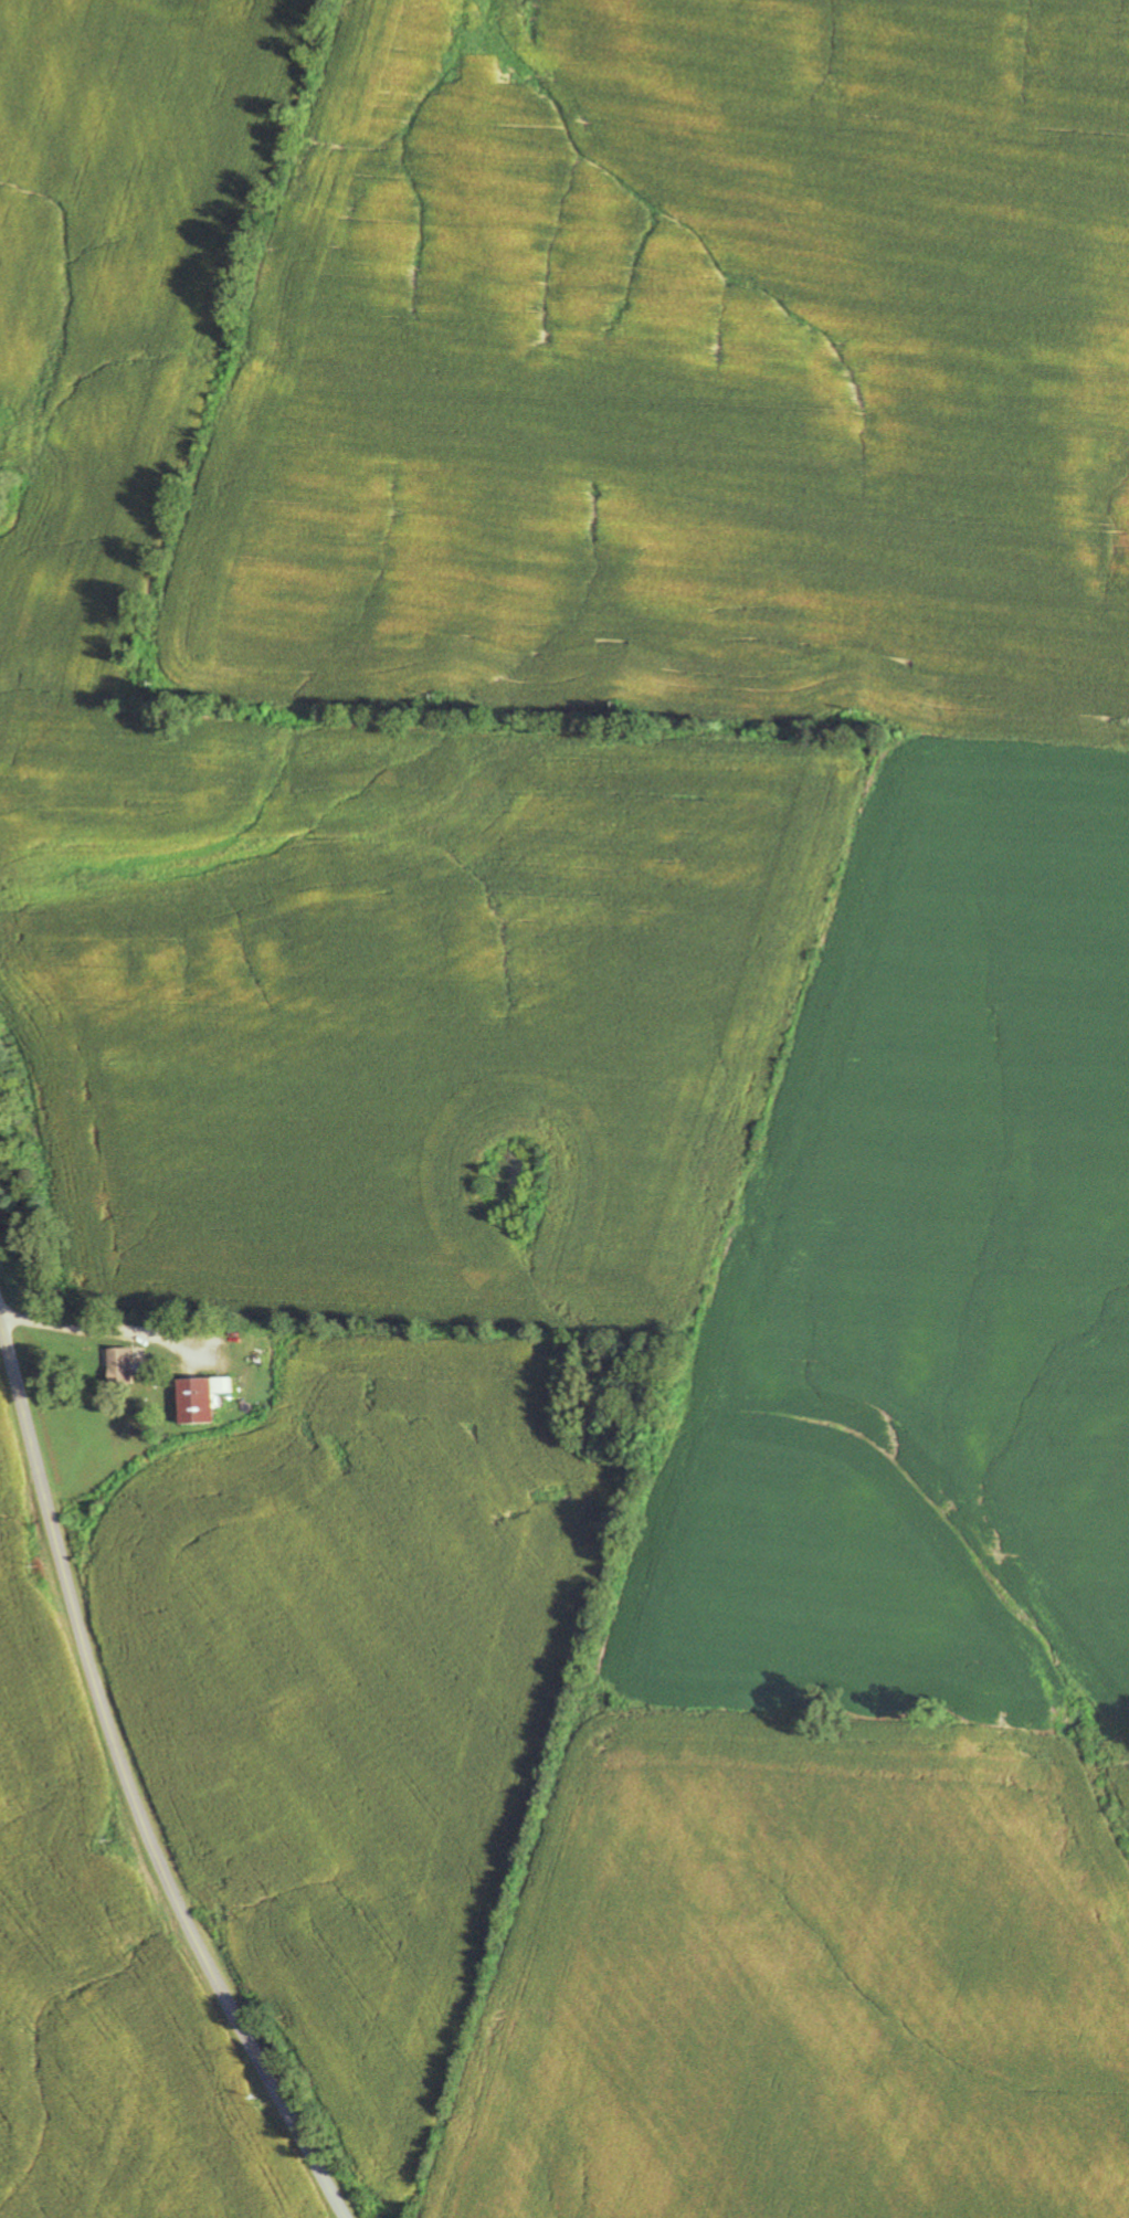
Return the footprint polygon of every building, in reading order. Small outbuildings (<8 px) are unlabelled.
[(110,1351),(111,1386),(135,1386),(133,1350),(110,1351)] [(182,1381),(183,1425),(216,1424),(215,1396),(232,1395),(232,1379),(182,1381)]
